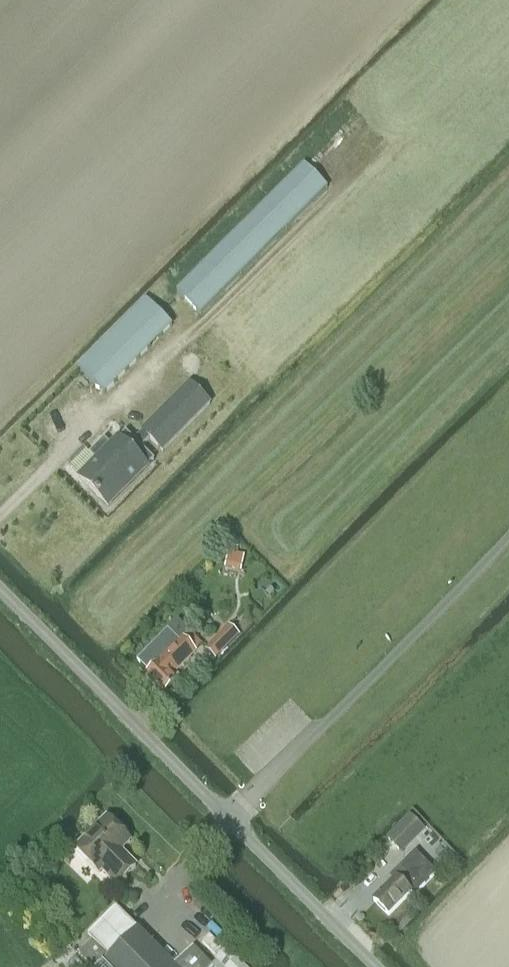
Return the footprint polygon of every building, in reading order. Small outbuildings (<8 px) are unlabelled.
[(176,292),(200,315),(327,188),(303,166),(176,292)] [(146,300),(78,369),(95,385),(104,395),(172,327),(163,317),(146,300)] [(189,383),(141,431),(142,432),(150,440),(162,452),(210,404),(189,383)] [(97,462),(79,479),(108,507),(154,461),(141,448),(150,440),(142,432),(134,441),(126,433),(111,447),(104,440),(90,455),(97,462)] [(0,462),(0,486),(13,474),(1,461),(0,462)] [(228,626),(206,648),(216,658),(238,635),(228,626)] [(163,693),(177,679),(175,678),(179,674),(176,671),(195,651),(195,650),(202,643),(190,630),(183,638),(182,637),(159,660),(149,649),(136,661),(148,673),(146,676),(163,693)] [(405,849),(420,833),(423,830),(410,816),(391,835),(387,840),(400,853),(405,849)] [(122,826),(119,826),(117,828),(108,819),(76,851),(99,874),(102,870),(117,885),(136,867),(120,852),(130,841),(126,837),(128,835),(128,832),(122,826)] [(393,881),(374,901),(389,917),(409,896),(412,899),(437,873),(415,852),(392,877),(395,879),(393,881)] [(174,966),(116,908),(88,936),(91,940),(78,954),(91,966),(99,966),(109,957),(119,966),(212,966),(211,966),(193,948),(174,966)] [(202,943),(215,957),(222,949),(209,936),(202,943)] [(227,951),(211,966),(212,966),(242,966),(227,951)] [(99,966),(119,966),(109,957),(99,966)]
